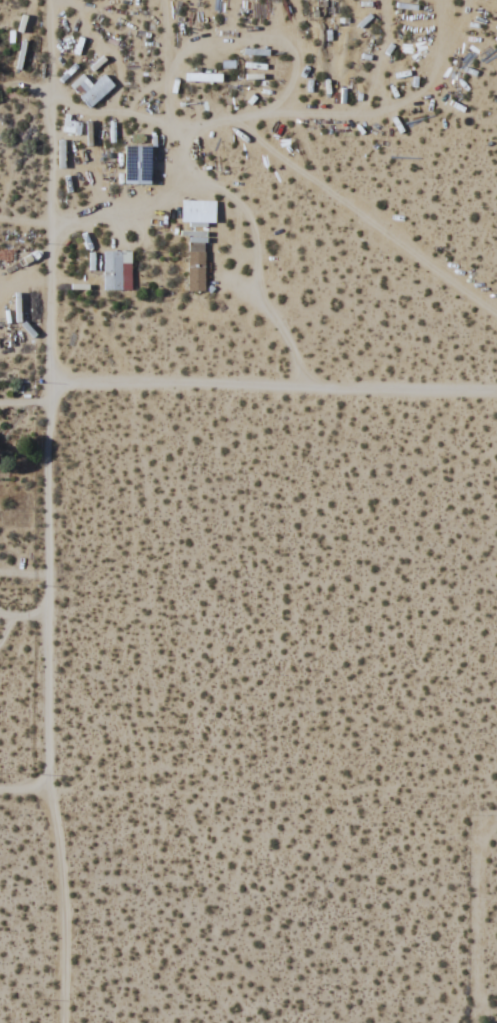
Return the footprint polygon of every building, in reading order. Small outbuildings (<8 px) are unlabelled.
[(186,81),(220,81),(220,72),(186,72),(186,81)] [(114,84),(103,73),(79,97),(90,108),(114,84)] [(103,290),(131,290),(131,250),(103,250),(103,290)] [(204,251),(187,251),(187,290),(204,290),(204,251)]
